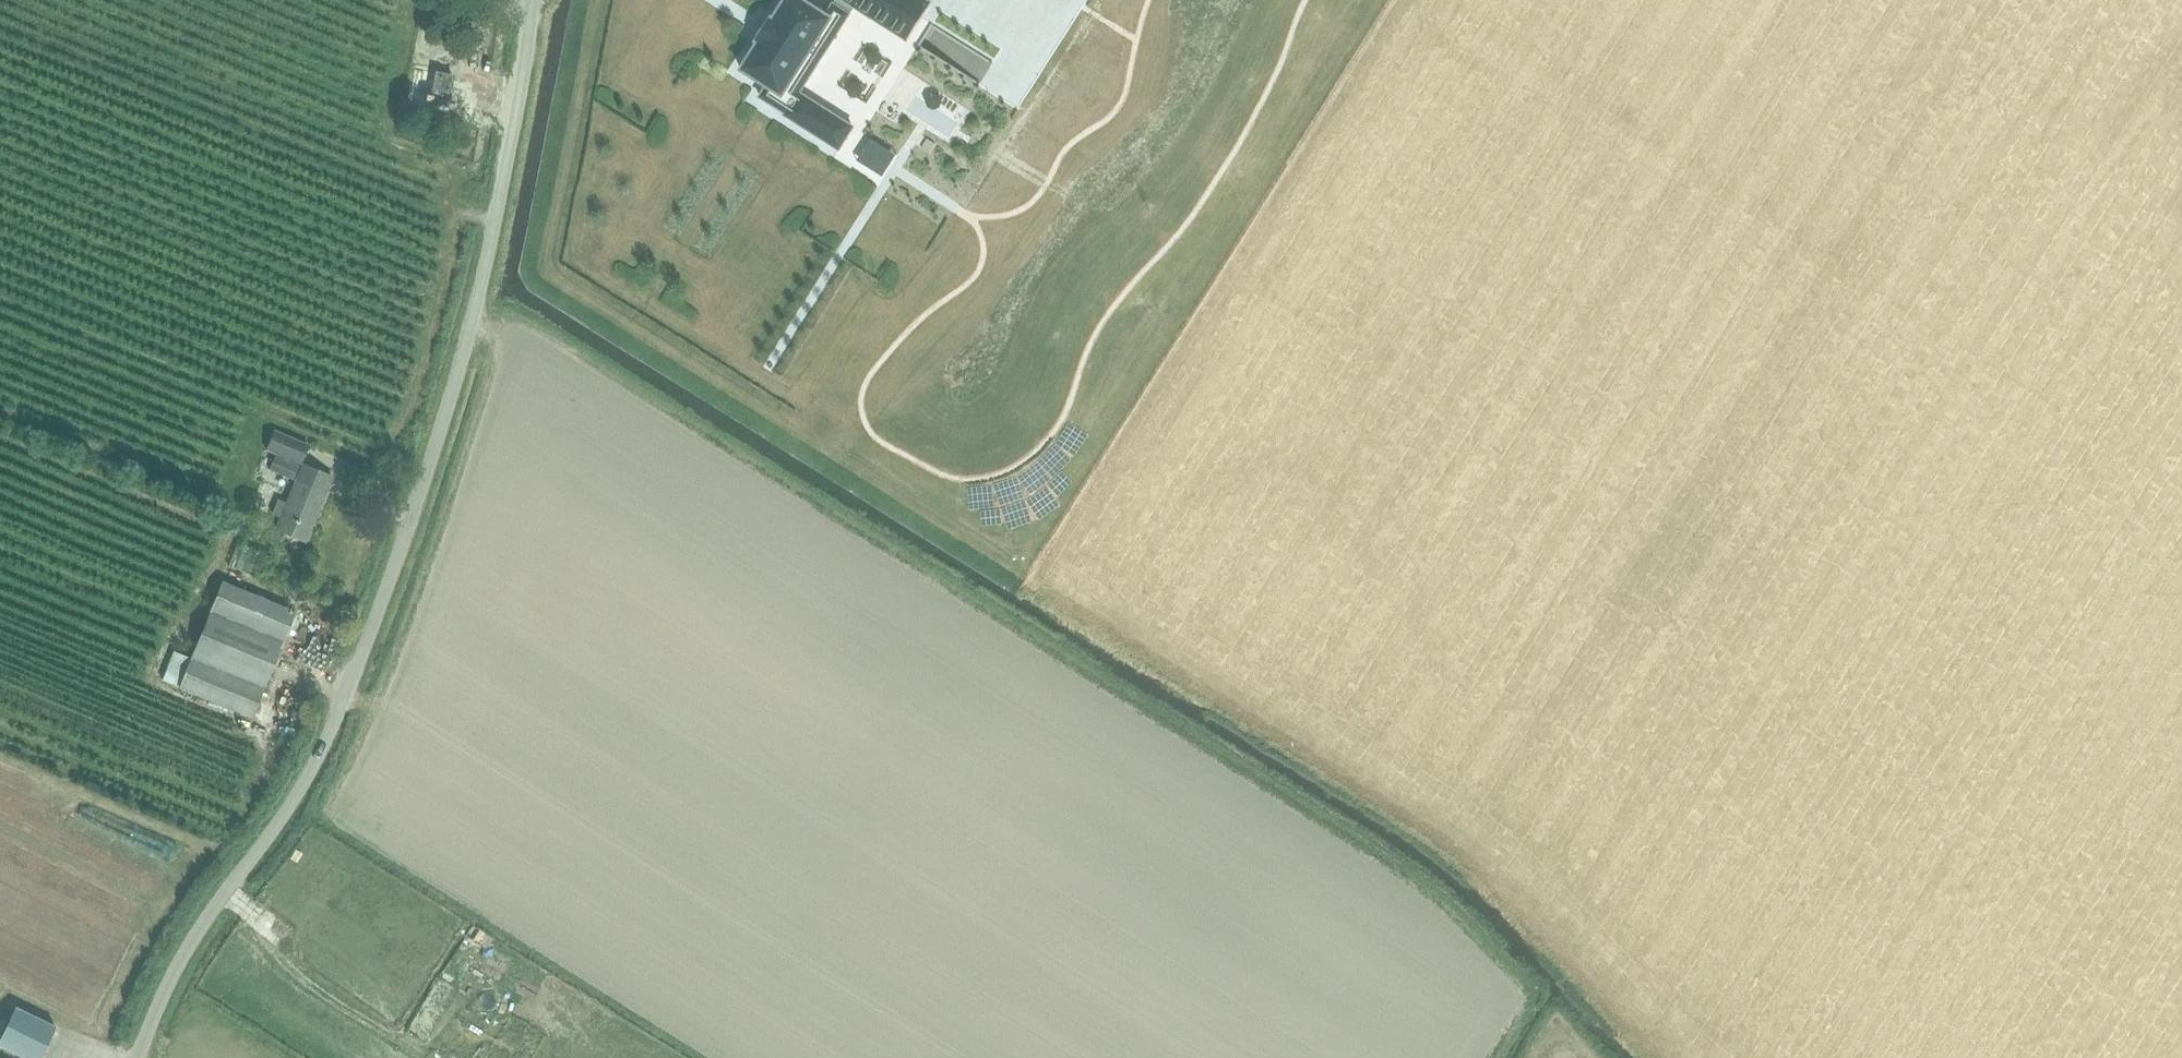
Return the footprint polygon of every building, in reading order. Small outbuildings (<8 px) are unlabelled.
[(742,70),(744,71),(768,86),(761,97),(787,113),(786,115),(840,149),(854,127),(801,93),(851,14),(850,14),(855,6),(844,0),(838,0),(835,4),(834,4),(827,15),(804,0),(787,0),(774,19),(773,19),(773,18),(771,17),(770,19),(758,39),(756,41),(758,42),(759,42),(760,42),(744,68),(743,68),(742,70)] [(855,6),(909,41),(918,46),(932,24),(923,18),(932,4),(926,0),(844,0),(855,6)] [(449,106),(455,75),(438,71),(433,93),(427,91),(425,98),(432,99),(431,103),(449,106)] [(666,112),(671,95),(656,91),(651,107),(666,112)] [(266,450),(301,464),(310,444),(275,429),(266,450)] [(296,480),(301,466),(275,457),(270,470),(296,480)] [(307,542),(333,477),(307,467),(292,505),(280,500),(274,513),(285,517),(279,531),(307,542)] [(162,680),(181,687),(253,718),(297,612),(225,582),(193,658),(174,650),(162,680)] [(15,1007),(0,1038),(0,1045),(26,1057),(41,1057),(56,1027),(15,1007)]
